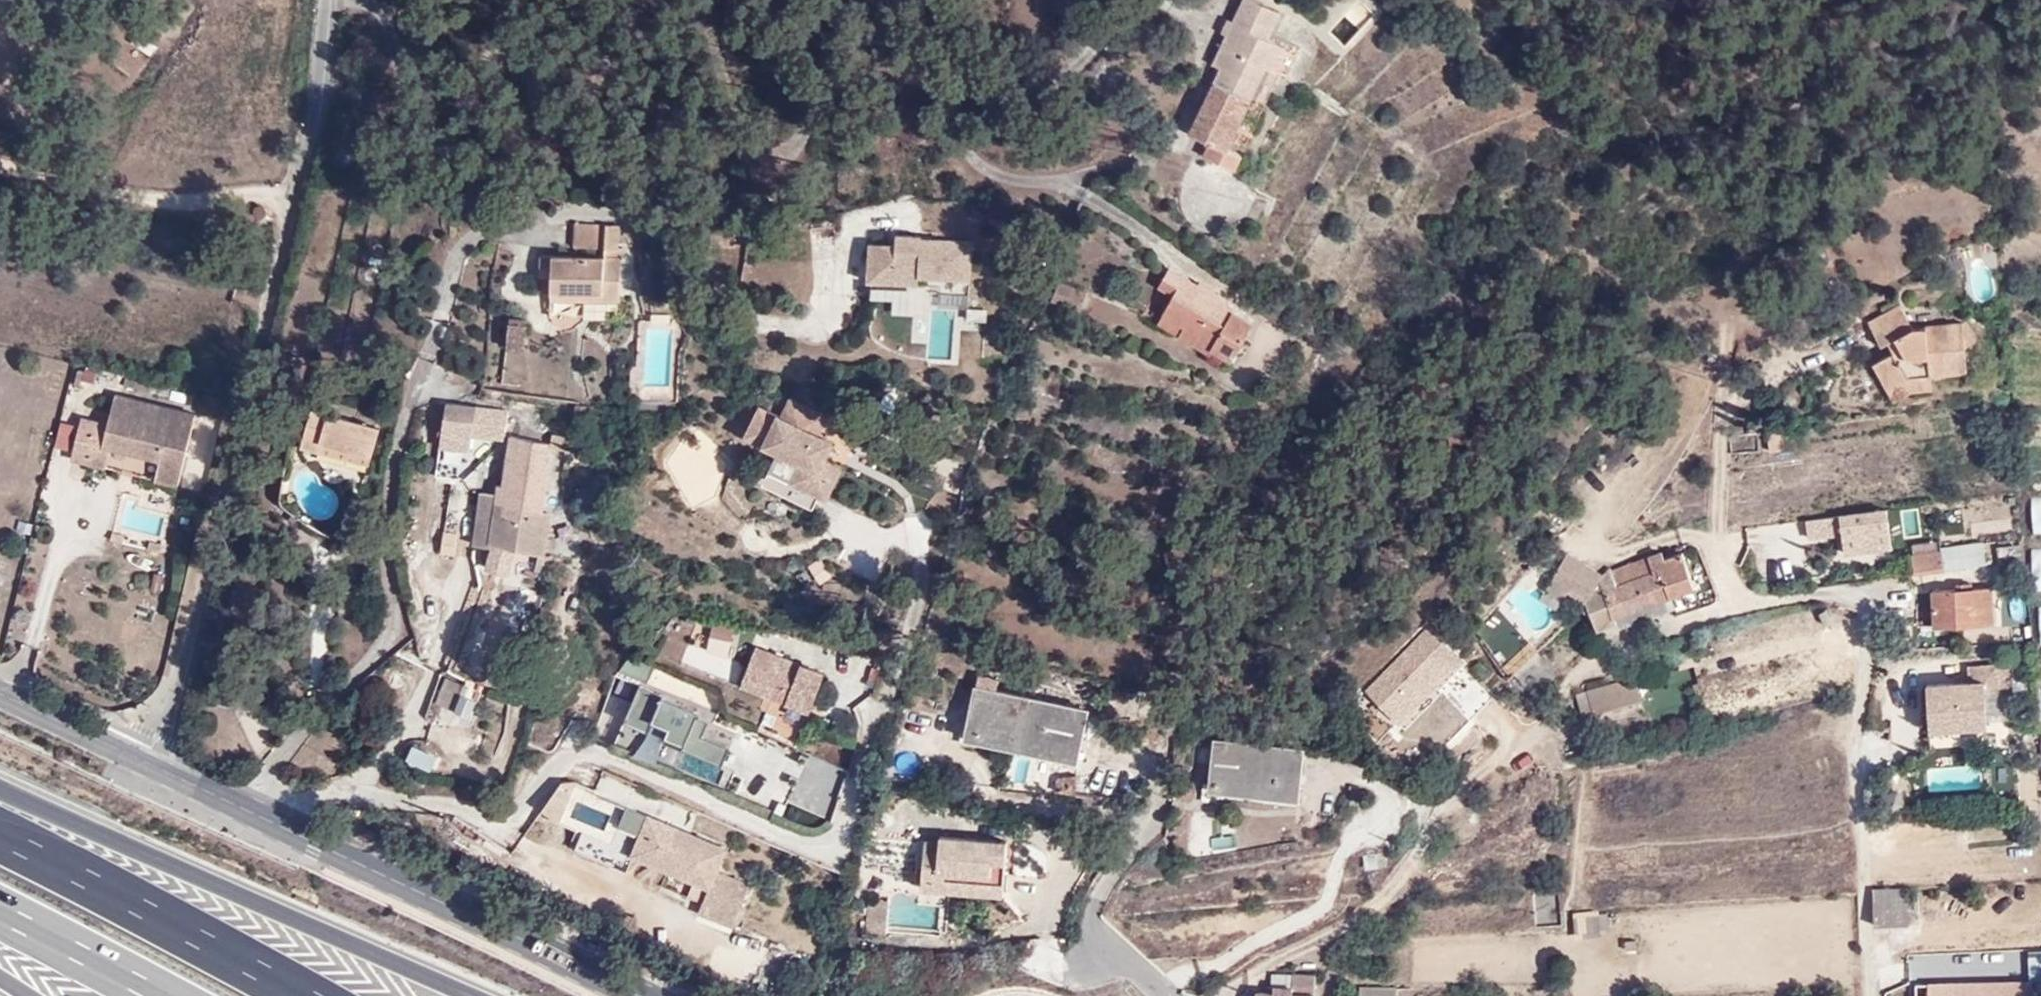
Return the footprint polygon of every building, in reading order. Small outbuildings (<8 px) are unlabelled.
[(1214,35),(1258,54),(1270,44),(1260,39),(1269,13),(1240,0),(1230,0),(1214,35)] [(1266,74),(1273,60),(1258,54),(1214,35),(1206,53),(1217,58),(1183,133),(1203,143),(1197,154),(1228,169),(1236,154),(1221,146),(1255,69),(1266,74)] [(1258,54),(1273,60),(1279,48),(1270,44),(1258,54)] [(262,204),(258,204),(257,204),(254,207),(254,211),(255,213),(258,216),(263,217),(266,215),(268,212),(268,210),(266,206),(262,204)] [(601,228),(570,226),(568,249),(601,250),(601,228)] [(601,228),(601,250),(612,250),(613,229),(601,228)] [(869,232),(867,283),(971,287),(973,236),(869,232)] [(618,257),(601,258),(601,263),(537,259),(535,278),(549,277),(548,302),(614,304),(618,257)] [(1234,309),(1164,271),(1154,289),(1169,300),(1159,317),(1180,330),(1174,340),(1205,357),(1210,349),(1228,359),(1249,324),(1232,315),(1234,309)] [(1083,290),(1055,275),(1043,299),(1073,312),(1083,290)] [(1903,352),(1900,353),(1956,344),(1966,342),(1950,322),(1907,322),(1889,305),(1858,327),(1877,349),(1892,339),(1903,352)] [(525,324),(505,323),(504,349),(525,349),(525,324)] [(1956,344),(1900,353),(1872,368),(1887,396),(1909,382),(1915,378),(1928,376),(1967,370),(1956,344)] [(1909,382),(1916,396),(1932,393),(1928,376),(1915,378),(1909,382)] [(1909,382),(1887,396),(1895,408),(1916,396),(1909,382)] [(87,466),(91,444),(108,448),(155,458),(150,480),(176,486),(191,414),(109,394),(103,426),(76,419),(67,461),(87,466)] [(581,430),(586,406),(569,404),(565,427),(581,430)] [(441,433),(470,435),(501,437),(503,413),(444,408),(443,408),(441,433)] [(764,479),(815,504),(823,489),(829,492),(843,464),(826,455),(835,437),(780,410),(766,440),(780,447),(764,479)] [(320,458),(373,466),(377,441),(303,428),(297,465),(318,470),(320,458)] [(1787,430),(1765,430),(1766,453),(1789,452),(1787,430)] [(469,449),(470,435),(441,433),(440,447),(469,449)] [(1752,434),(1727,436),(1727,457),(1753,456),(1752,434)] [(546,459),(548,444),(511,440),(504,490),(498,489),(497,498),(497,505),(507,506),(506,516),(549,520),(550,510),(544,509),(551,459),(546,459)] [(91,444),(87,466),(104,469),(108,448),(91,444)] [(370,479),(373,466),(320,458),(318,470),(370,479)] [(544,549),(544,546),(549,520),(506,516),(507,506),(497,505),(497,498),(486,496),(480,543),(514,546),(543,548),(544,549)] [(1842,529),(1844,550),(1891,542),(1885,505),(1805,518),(1808,535),(1842,529)] [(2026,538),(1999,541),(2002,563),(2029,560),(2028,553),(2026,538)] [(513,559),(514,546),(480,543),(478,557),(481,557),(513,559)] [(1942,552),(1943,570),(1985,565),(1983,543),(1941,548),(1942,552)] [(1547,588),(1573,552),(1562,545),(1537,581),(1547,588)] [(537,572),(547,574),(553,548),(544,546),(544,549),(543,548),(537,572)] [(2040,591),(2040,547),(2030,547),(2032,591),(2040,591)] [(1598,570),(1573,552),(1547,588),(1575,608),(1582,598),(1588,589),(1595,593),(1589,602),(1594,625),(1609,620),(1611,626),(1641,617),(1636,600),(1668,591),(1689,585),(1681,553),(1663,559),(1661,551),(1613,563),(1602,562),(1598,570)] [(1912,556),(1914,575),(1943,570),(1942,552),(1912,556)] [(1953,591),(1929,592),(1931,627),(1992,622),(1990,587),(1967,589),(1967,581),(1953,582),(1953,591)] [(1672,607),(1668,591),(1636,600),(1641,617),(1672,607)] [(1402,719),(1465,654),(1428,620),(1366,685),(1402,719)] [(827,669),(758,642),(744,679),(813,706),(827,669)] [(1972,663),(1972,678),(1930,681),(1932,723),(1988,721),(1987,688),(2002,687),(2001,662),(1972,663)] [(1440,692),(1469,720),(1493,696),(1464,668),(1440,692)] [(1633,674),(1579,689),(1587,715),(1639,701),(1633,674)] [(445,715),(454,693),(438,686),(429,709),(445,715)] [(1087,716),(975,689),(964,732),(1078,756),(1087,716)] [(477,701),(454,693),(445,715),(465,724),(477,701)] [(651,700),(643,720),(667,731),(676,712),(651,700)] [(1299,751),(1214,743),(1210,785),(1296,793),(1299,751)] [(1058,784),(1060,785),(1077,787),(1081,768),(1061,770),(1060,772),(1058,782),(1058,784)] [(647,815),(630,854),(709,889),(698,913),(722,925),(740,883),(717,872),(727,850),(647,815)] [(1006,890),(1010,836),(943,830),(942,835),(928,834),(924,883),(1006,890)] [(1874,886),(1877,924),(1910,922),(1908,885),(1874,886)] [(1554,886),(1530,889),(1534,926),(1559,924),(1554,886)] [(871,894),(868,925),(889,927),(892,895),(871,894)] [(1596,906),(1574,913),(1580,935),(1603,929),(1596,906)] [(1372,948),(1356,948),(1356,959),(1372,959),(1372,948)] [(1289,978),(1289,988),(1272,988),(1273,993),(1256,993),(1256,995),(1313,995),(1313,977),(1289,978)] [(1289,988),(1289,978),(1273,978),(1272,978),(1272,988),(1289,988)] [(2033,979),(1934,981),(1935,993),(1918,993),(1918,995),(2033,995),(2033,979)]
